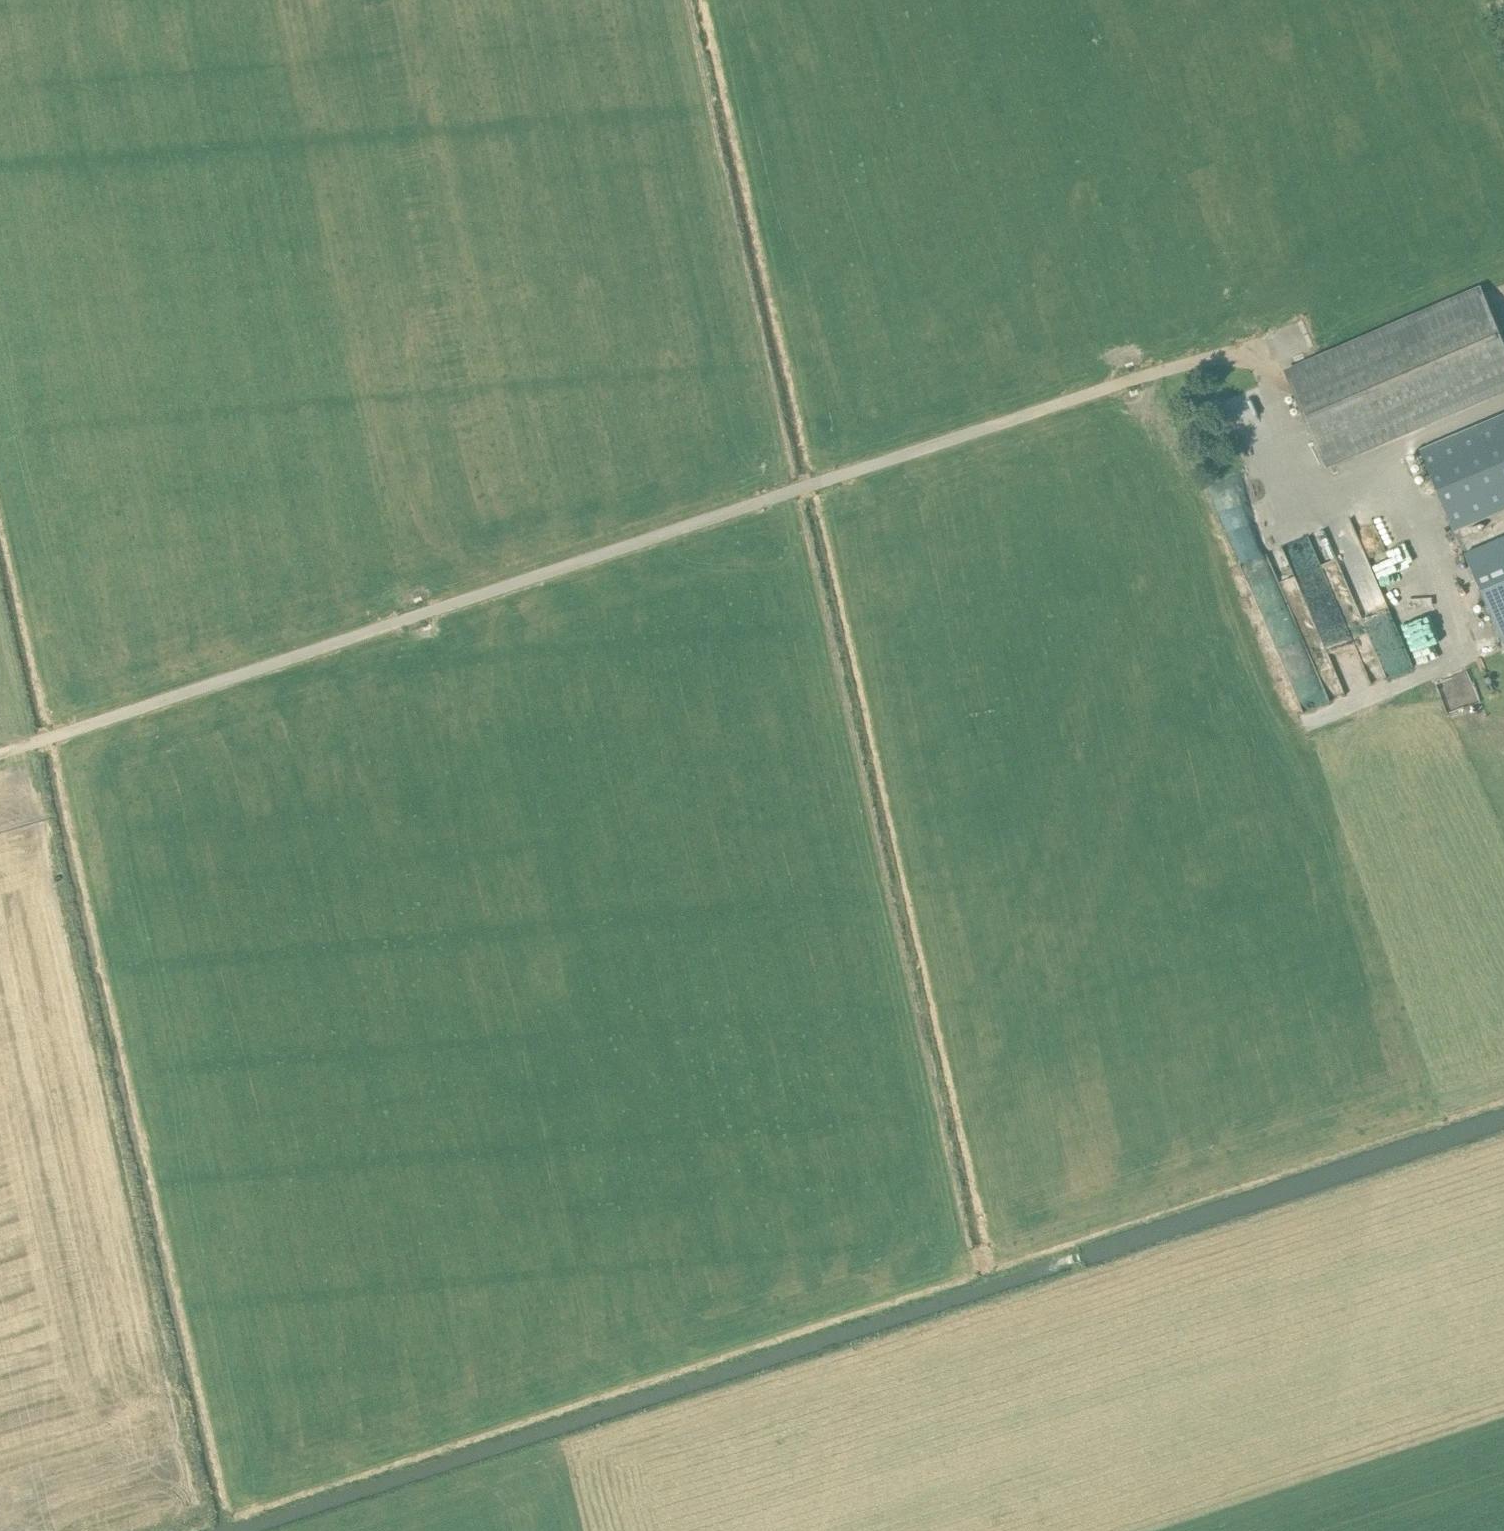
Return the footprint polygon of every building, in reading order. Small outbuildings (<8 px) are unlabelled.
[(1322,359),(1286,374),(1325,465),(1503,388),(1503,341),(1482,290),(1322,359)] [(1245,425),(1255,423),(1248,396),(1237,398),(1245,425)] [(1420,450),(1455,531),(1503,510),(1503,414),(1420,450)] [(1415,669),(1353,513),(1328,523),(1389,679),(1415,669)] [(1336,596),(1313,533),(1285,543),(1298,578),(1289,581),(1294,595),(1312,589),(1317,603),(1336,596)] [(1503,641),(1503,536),(1466,553),(1503,641)] [(1294,690),(1310,710),(1328,696),(1312,676),(1294,690)] [(1442,684),(1452,709),(1481,698),(1477,687),(1469,690),(1464,676),(1442,684)]
